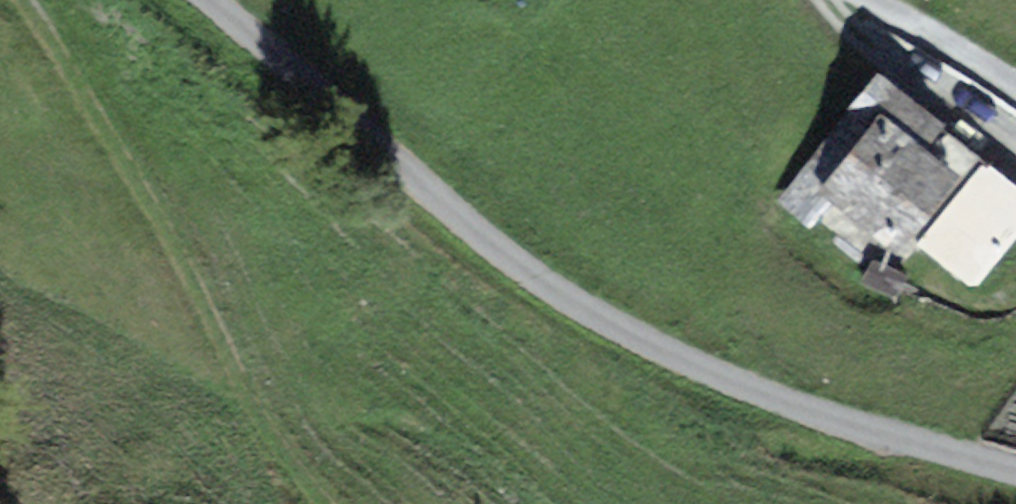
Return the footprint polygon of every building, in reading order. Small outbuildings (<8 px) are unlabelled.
[(972,154),(935,122),(883,78),(782,193),(811,218),(837,188),(897,240),(972,154)] [(987,165),(924,242),(972,281),(1015,228),(1015,189),(987,165)]
